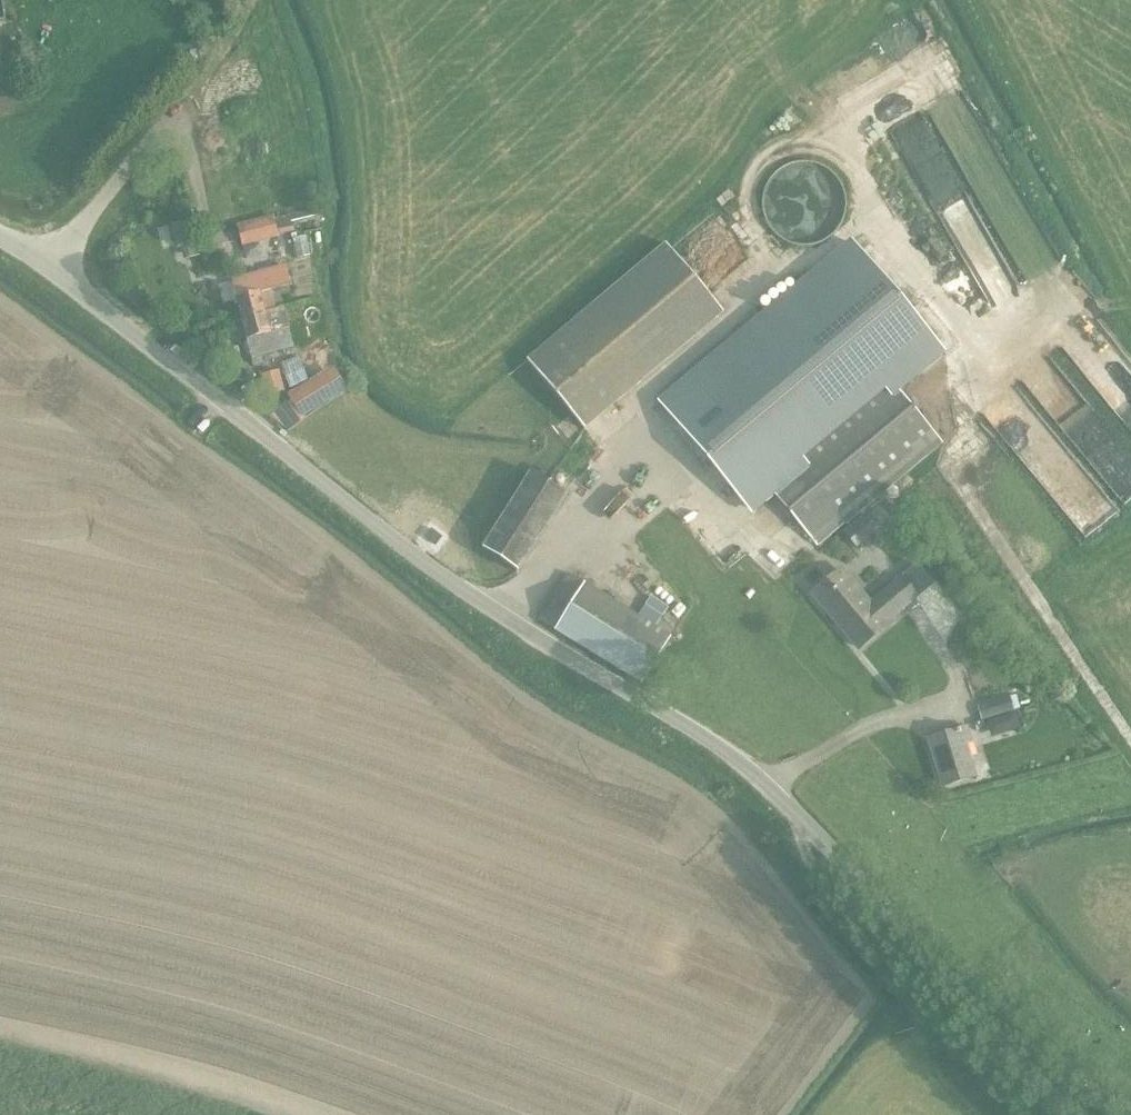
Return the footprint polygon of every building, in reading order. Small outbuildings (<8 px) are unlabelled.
[(242,244),(278,236),(274,218),(238,227),(242,244)] [(188,220),(171,225),(177,247),(181,246),(195,242),(188,220)] [(853,243),(664,401),(755,511),(775,495),(817,546),(942,441),(900,391),(945,353),(853,243)] [(667,244),(664,246),(528,360),(585,429),(724,312),(667,244)] [(232,280),(242,318),(276,310),(271,290),(289,285),(284,267),(266,271),(232,280)] [(276,310),(242,318),(252,357),(292,347),(283,312),(277,314),(276,310)] [(278,371),(262,375),(268,396),(284,391),(278,371)] [(329,375),(316,382),(327,399),(339,392),(329,375)] [(291,398),(294,402),(302,415),(327,400),(327,399),(316,382),(291,398)] [(483,549),(518,571),(566,495),(532,473),(483,549)] [(865,516),(846,532),(857,545),(876,529),(865,516)] [(917,565),(901,578),(910,589),(917,597),(933,584),(917,565)] [(886,623),(917,597),(910,589),(901,578),(871,604),(843,571),(814,594),(859,647),(887,624),(886,623)] [(642,684),(671,637),(569,573),(540,620),(642,684)] [(1011,696),(978,706),(982,720),(1015,710),(1011,696)] [(968,726),(928,738),(943,787),(976,776),(966,743),(972,741),(968,726)]
